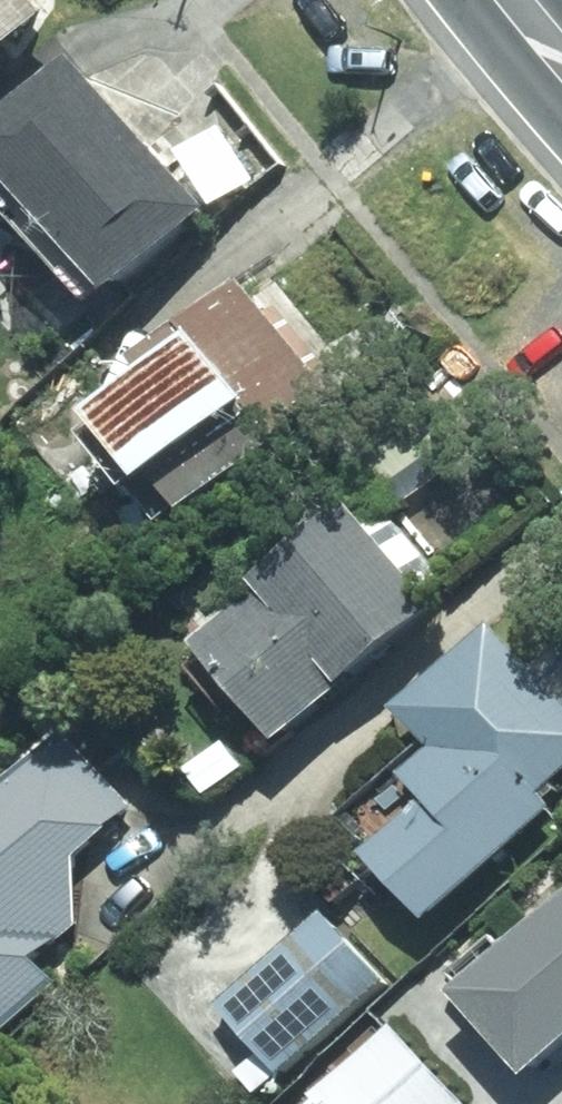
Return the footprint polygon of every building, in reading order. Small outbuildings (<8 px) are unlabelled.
[(53,30),(26,0),(0,0),(0,80),(53,30)] [(82,75),(0,150),(0,183),(118,314),(217,225),(82,75)] [(171,504),(194,531),(352,399),(283,315),(273,323),(249,295),(144,382),(162,404),(108,449),(161,512),(171,504)] [(381,506),(449,450),(409,402),(340,456),(381,506)] [(448,585),(389,516),(369,533),(357,519),(262,600),(267,606),(202,661),(284,758),(444,623),(427,603),(448,585)] [(557,819),(544,806),(561,789),(561,706),(495,635),(401,724),(438,763),(407,792),(430,815),(372,870),(435,936),(557,819)] [(137,815),(67,741),(0,804),(0,1048),(57,995),(38,975),(81,934),(82,868),(137,815)] [(224,797),(248,777),(231,757),(207,777),(224,797)] [(341,909),(364,890),(344,870),(323,891),(341,909)] [(561,1075),(561,914),(503,969),(491,956),(437,1006),(482,1055),(495,1043),(542,1093),(561,1075)] [(284,1084),(390,987),(326,919),(221,1014),(284,1084)] [(408,1034),(330,1103),(471,1103),(408,1034)]
